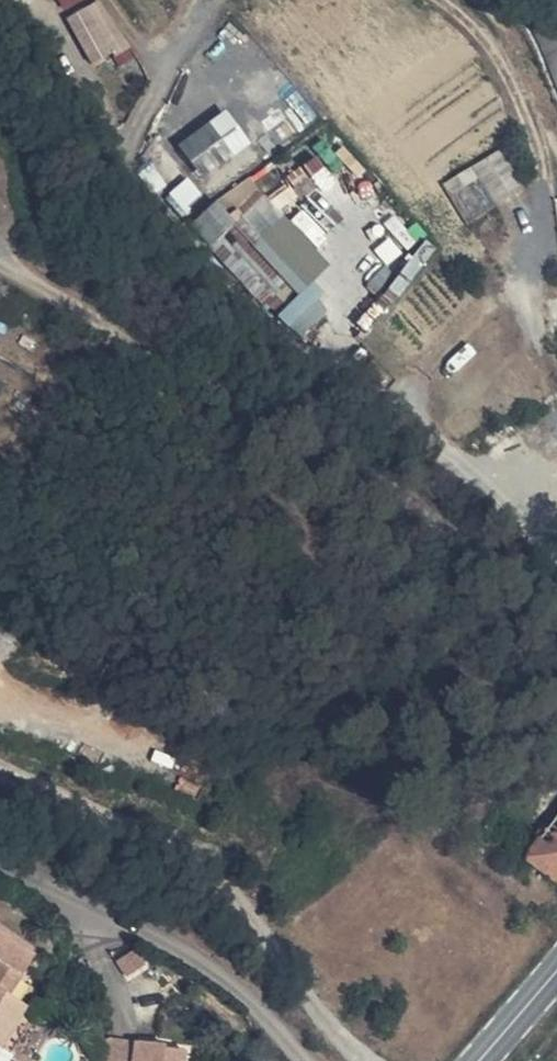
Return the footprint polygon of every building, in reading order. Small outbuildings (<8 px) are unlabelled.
[(84,0),(61,0),(66,9),(84,0)] [(96,64),(130,46),(105,0),(99,0),(70,16),(96,64)] [(504,150),(445,180),(466,220),(525,189),(504,150)] [(313,283),(333,263),(245,175),(194,226),(266,298),(275,289),(264,279),(274,269),(300,294),(282,313),(304,335),(335,305),(313,283)] [(527,857),(556,882),(556,820),(551,828),(544,822),(536,832),(542,838),(527,857)] [(15,1054),(10,1052),(36,1008),(11,993),(38,951),(0,924),(0,1060),(11,1060),(15,1054)] [(187,1050),(166,1048),(167,1044),(111,1038),(108,1060),(186,1060),(187,1050)]
